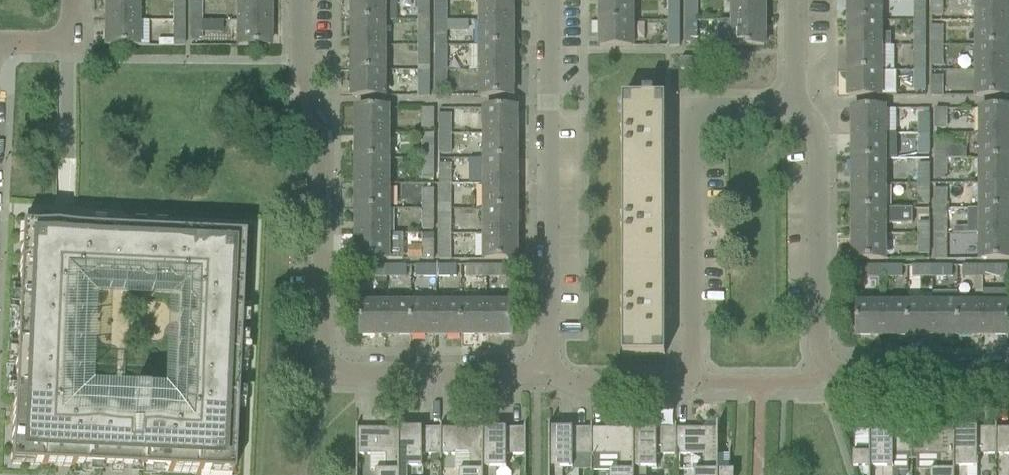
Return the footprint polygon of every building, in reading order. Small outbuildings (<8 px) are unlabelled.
[(105,21),(136,21),(136,0),(105,0),(105,21)] [(172,21),(184,21),(184,0),(172,0),(172,21)] [(237,21),(268,21),(268,0),(237,0),(237,21)] [(353,21),(384,21),(384,0),(353,0),(353,21)] [(429,0),(419,0),(419,16),(429,16),(429,0)] [(512,0),(481,0),(481,19),(512,19),(512,0)] [(601,21),(632,21),(632,0),(601,0),(601,21)] [(668,16),(679,16),(679,0),(668,0),(668,16)] [(733,21),(764,21),(764,0),(733,0),(733,21)] [(849,21),(880,21),(880,0),(849,0),(849,21)] [(931,16),(942,16),(942,0),(931,0),(931,16)] [(976,21),(1008,21),(1008,0),(976,0),(976,21)] [(189,21),(201,21),(208,21),(208,14),(201,15),(201,1),(189,1),(189,21)] [(435,1),(436,19),(441,19),(441,23),(447,23),(447,1),(435,1)] [(686,1),(685,19),(691,19),(691,23),(696,23),(697,1),(686,1)] [(914,2),(914,20),(920,20),(920,24),(925,24),(925,2),(914,2)] [(446,41),(447,23),(441,23),(441,19),(436,19),(436,41),(446,41)] [(512,19),(481,19),(481,44),(512,44),(512,19)] [(685,19),(685,41),(696,41),(696,23),(691,23),(691,19),(685,19)] [(925,47),(925,24),(920,24),(920,20),(914,20),(914,47),(925,47)] [(136,21),(105,21),(105,47),(136,47),(136,21)] [(184,21),(172,21),(171,41),(184,42),(184,21)] [(201,42),(201,21),(189,21),(189,42),(201,42)] [(268,21),(237,21),(237,47),(268,47),(268,21)] [(353,21),(353,46),(384,46),(384,21),(353,21)] [(632,21),(601,21),(601,47),(632,47),(632,21)] [(668,41),(679,41),(679,21),(668,21),(668,41)] [(733,21),(733,47),(764,47),(764,21),(733,21)] [(849,21),(849,46),(880,46),(889,46),(889,35),(880,35),(880,21),(849,21)] [(976,21),(976,46),(1008,46),(1008,21),(976,21)] [(424,44),(430,44),(429,26),(418,26),(418,48),(424,48),(424,44)] [(937,49),(942,49),(942,27),(931,27),(931,45),(937,45),(937,49)] [(430,66),(430,44),(424,44),(424,48),(418,48),(418,66),(430,66)] [(512,44),(481,44),(481,68),(512,68),(512,44)] [(942,67),(942,49),(937,49),(937,45),(931,45),(931,67),(942,67)] [(384,46),(353,46),(353,71),(384,71),(384,46)] [(849,46),(849,71),(880,71),(880,46),(849,46)] [(1008,46),(976,46),(976,71),(1008,71),(1008,46)] [(925,47),(914,47),(914,70),(920,70),(920,74),(925,74),(925,47)] [(436,51),(435,69),(441,69),(441,73),(446,73),(446,51),(436,51)] [(692,70),(692,59),(681,59),(681,70),(692,70)] [(512,94),(512,68),(481,68),(481,97),(512,97),(512,94)] [(441,69),(435,69),(435,91),(446,91),(446,73),(441,73),(441,69)] [(925,92),(925,74),(920,74),(920,70),(914,70),(914,92),(925,92)] [(384,71),(353,71),(353,97),(384,97),(384,71)] [(880,71),(849,71),(849,97),(880,97),(880,71)] [(1008,71),(976,71),(976,97),(1007,97),(1008,71)] [(418,97),(430,97),(430,77),(418,77),(418,97)] [(931,77),(931,97),(942,97),(942,77),(931,77)] [(653,98),(653,96),(653,93),(643,93),(643,98),(623,98),(623,184),(665,184),(665,146),(671,146),(671,136),(665,136),(665,98),(653,98)] [(357,109),(357,135),(388,135),(388,109),(357,109)] [(434,129),(434,109),(423,109),(423,129),(434,129)] [(516,135),(516,109),(485,109),(485,135),(516,135)] [(853,109),(853,135),(884,135),(884,109),(853,109)] [(946,109),(935,109),(935,129),(946,129),(946,109)] [(980,109),(980,135),(1008,135),(1008,109),(980,109)] [(440,134),(451,134),(451,114),(441,114),(440,134)] [(918,114),(918,135),(929,135),(929,114),(918,114)] [(423,134),(423,159),(434,159),(434,134),(423,134)] [(451,134),(440,134),(440,154),(451,154),(451,134)] [(357,135),(357,160),(388,160),(388,135),(357,135)] [(516,135),(485,135),(485,160),(516,160),(516,135)] [(853,135),(853,160),(884,160),(884,135),(853,135)] [(929,153),(929,135),(918,135),(918,153),(929,153)] [(980,135),(980,160),(1008,160),(1008,135),(980,135)] [(935,138),(935,160),(946,160),(946,138),(935,138)] [(434,159),(423,159),(423,179),(434,179),(434,159)] [(388,160),(357,160),(357,184),(388,184),(388,160)] [(516,160),(485,160),(485,185),(516,185),(516,160)] [(884,185),(884,160),(853,160),(853,185),(884,185)] [(946,178),(946,160),(935,160),(935,178),(946,178)] [(980,160),(980,185),(1008,185),(1008,160),(980,160)] [(918,163),(918,185),(929,185),(929,163),(918,163)] [(440,184),(451,184),(451,164),(440,164),(440,184)] [(357,184),(357,209),(388,209),(388,184),(357,184)] [(440,184),(440,209),(451,209),(451,192),(451,184),(440,184)] [(665,222),(665,184),(623,184),(623,270),(665,270),(665,232),(671,232),(671,222),(665,222)] [(516,185),(485,185),(485,209),(516,209),(516,185)] [(853,185),(853,209),(884,209),(884,185),(853,185)] [(929,185),(918,185),(918,203),(929,203),(929,185)] [(980,185),(980,209),(1008,209),(1008,185),(980,185)] [(935,188),(935,209),(946,209),(946,188),(935,188)] [(423,209),(434,209),(434,189),(423,189),(423,209)] [(388,209),(357,209),(357,234),(388,234),(388,209)] [(434,209),(423,209),(423,229),(434,229),(434,209)] [(440,209),(440,234),(451,234),(451,209),(440,209)] [(516,209),(485,209),(485,234),(516,234),(516,209)] [(912,209),(884,209),(853,209),(853,234),(884,234),(884,224),(912,224),(912,209)] [(946,209),(935,209),(935,228),(946,228),(946,209)] [(980,209),(980,234),(1008,234),(1008,209),(980,209)] [(918,234),(929,234),(929,223),(918,223),(918,234)] [(9,465),(228,474),(232,474),(243,237),(20,227),(13,393),(9,465)] [(357,234),(357,260),(388,260),(388,234),(357,234)] [(451,234),(440,234),(440,260),(451,260),(451,234)] [(516,234),(485,234),(485,260),(516,260),(516,234)] [(884,260),(884,234),(853,234),(853,260),(884,260)] [(929,234),(918,234),(918,253),(929,253),(929,234)] [(980,234),(980,260),(1008,260),(1008,234),(980,234)] [(423,240),(423,260),(434,260),(434,240),(423,240)] [(935,240),(935,260),(946,260),(946,240),(935,240)] [(412,248),(411,260),(422,260),(423,249),(412,248)] [(386,277),(386,266),(366,266),(366,277),(386,277)] [(386,266),(386,277),(406,277),(406,266),(386,266)] [(436,277),(436,266),(416,266),(416,277),(436,277)] [(436,266),(436,277),(456,277),(456,266),(436,266)] [(487,277),(487,266),(467,266),(467,277),(487,277)] [(507,266),(487,266),(487,277),(507,277),(507,266)] [(883,277),(883,266),(862,266),(862,277),(883,277)] [(883,266),(883,277),(902,277),(902,266),(883,266)] [(932,277),(932,266),(912,266),(912,277),(932,277)] [(952,266),(932,266),(932,277),(952,277),(952,266)] [(982,277),(982,266),(963,266),(962,277),(975,277),(975,295),(982,295),(982,277)] [(982,266),(982,277),(1002,277),(1003,266),(982,266)] [(665,270),(623,270),(623,356),(665,356),(665,318),(671,318),(671,308),(665,308),(665,270)] [(387,336),(387,304),(361,304),(361,336),(387,336)] [(412,304),(387,304),(387,336),(412,336),(412,304)] [(436,336),(436,304),(412,304),(412,336),(436,336)] [(461,304),(436,304),(436,336),(461,336),(461,304)] [(486,336),(486,304),(461,304),(461,336),(486,336)] [(512,304),(511,304),(486,304),(486,336),(512,336),(512,304)] [(883,305),(856,305),(856,336),(883,336),(883,305)] [(907,305),(883,305),(883,336),(907,336),(907,305)] [(932,305),(907,305),(907,336),(932,336),(932,305)] [(932,305),(932,336),(957,336),(957,305),(932,305)] [(957,305),(957,336),(982,336),(982,305),(957,305)] [(1008,305),(982,305),(982,336),(1008,336),(1008,305)] [(854,454),(861,474),(893,474),(893,455),(912,455),(912,432),(893,432),(893,428),(869,429),(869,454),(854,454)] [(912,432),(912,455),(940,455),(940,471),(930,471),(930,474),(954,474),(954,429),(925,428),(925,432),(912,432)] [(356,455),(371,455),(371,471),(376,471),(376,474),(399,474),(399,429),(370,429),(370,433),(356,433),(356,455)] [(399,474),(422,474),(422,455),(441,455),(441,433),(422,433),(422,429),(399,429),(399,474)] [(455,433),(441,433),(441,455),(456,455),(456,471),(460,471),(460,474),(483,474),(483,429),(455,429),(455,433)] [(483,474),(496,474),(496,469),(506,469),(506,455),(526,455),(526,433),(506,433),(506,429),(484,429),(483,429),(483,474)] [(549,474),(563,474),(563,469),(573,469),(573,455),(592,455),(592,433),(573,433),(573,429),(549,429),(549,474)] [(592,433),(592,455),(620,455),(620,471),(610,471),(610,474),(633,474),(633,429),(605,429),(605,433),(592,433)] [(634,429),(633,429),(633,474),(647,474),(647,469),(657,469),(657,455),(675,455),(675,433),(657,433),(657,429),(634,429)] [(675,455),(704,455),(704,471),(694,471),(694,474),(734,474),(734,471),(730,471),(730,455),(718,455),(718,429),(689,429),(689,433),(675,433),(675,455)] [(954,429),(954,474),(967,474),(967,469),(977,469),(977,455),(996,455),(996,432),(977,432),(977,429),(954,429)] [(996,432),(996,455),(1008,455),(1008,432),(996,432)]
